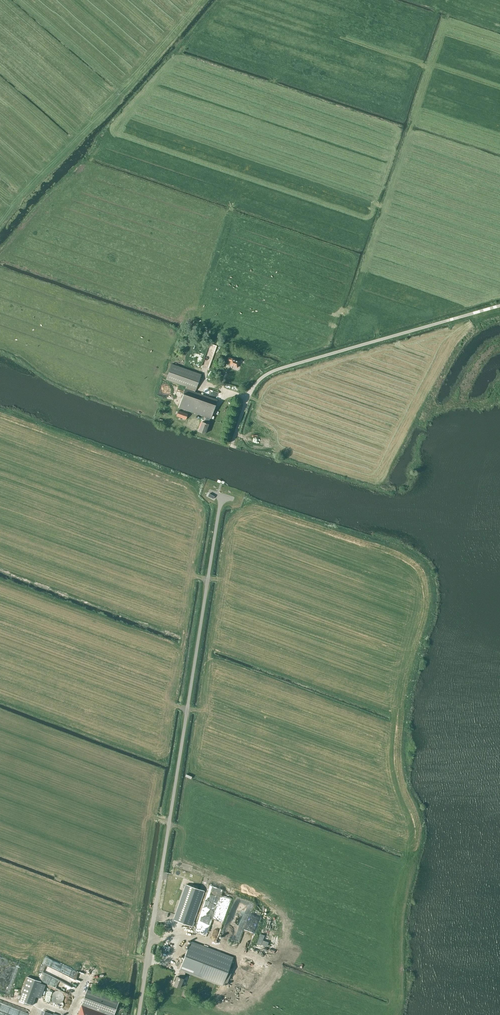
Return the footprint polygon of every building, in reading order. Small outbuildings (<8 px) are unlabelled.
[(201,362),(208,365),(216,347),(210,344),(201,362)] [(188,362),(198,367),(203,357),(199,355),(198,356),(193,353),(188,362)] [(239,361),(228,357),(228,360),(231,361),(229,365),(237,367),(239,361)] [(201,374),(172,364),(166,379),(186,386),(178,407),(206,417),(204,422),(202,422),(199,431),(205,433),(208,424),(210,418),(211,418),(217,400),(195,392),(201,374)] [(161,385),(159,396),(168,397),(170,386),(161,385)] [(218,393),(208,390),(206,394),(216,398),(218,393)] [(188,414),(178,410),(176,416),(186,419),(188,414)] [(192,926),(204,891),(186,885),(174,920),(192,926)] [(176,965),(180,967),(180,969),(178,976),(177,976),(173,985),(180,988),(183,979),(183,978),(186,971),(223,985),(224,983),(227,984),(231,973),(228,972),(230,967),(234,957),(191,941),(187,950),(182,962),(178,961),(176,965)] [(28,976),(19,1000),(32,1005),(41,981),(28,976)] [(81,1005),(78,1014),(114,1014),(119,1001),(87,989),(81,1005)] [(54,991),(54,992),(53,992),(53,993),(52,993),(52,994),(51,995),(51,996),(51,997),(51,998),(51,999),(52,999),(52,1000),(53,1001),(53,1002),(54,1002),(55,1003),(56,1003),(57,1003),(58,1003),(59,1003),(60,1003),(61,1002),(62,1002),(62,1001),(63,1000),(64,999),(64,998),(64,997),(64,996),(64,995),(63,994),(63,993),(62,993),(61,992),(61,991),(60,991),(59,991),(57,991),(56,991),(55,991),(54,991)]
